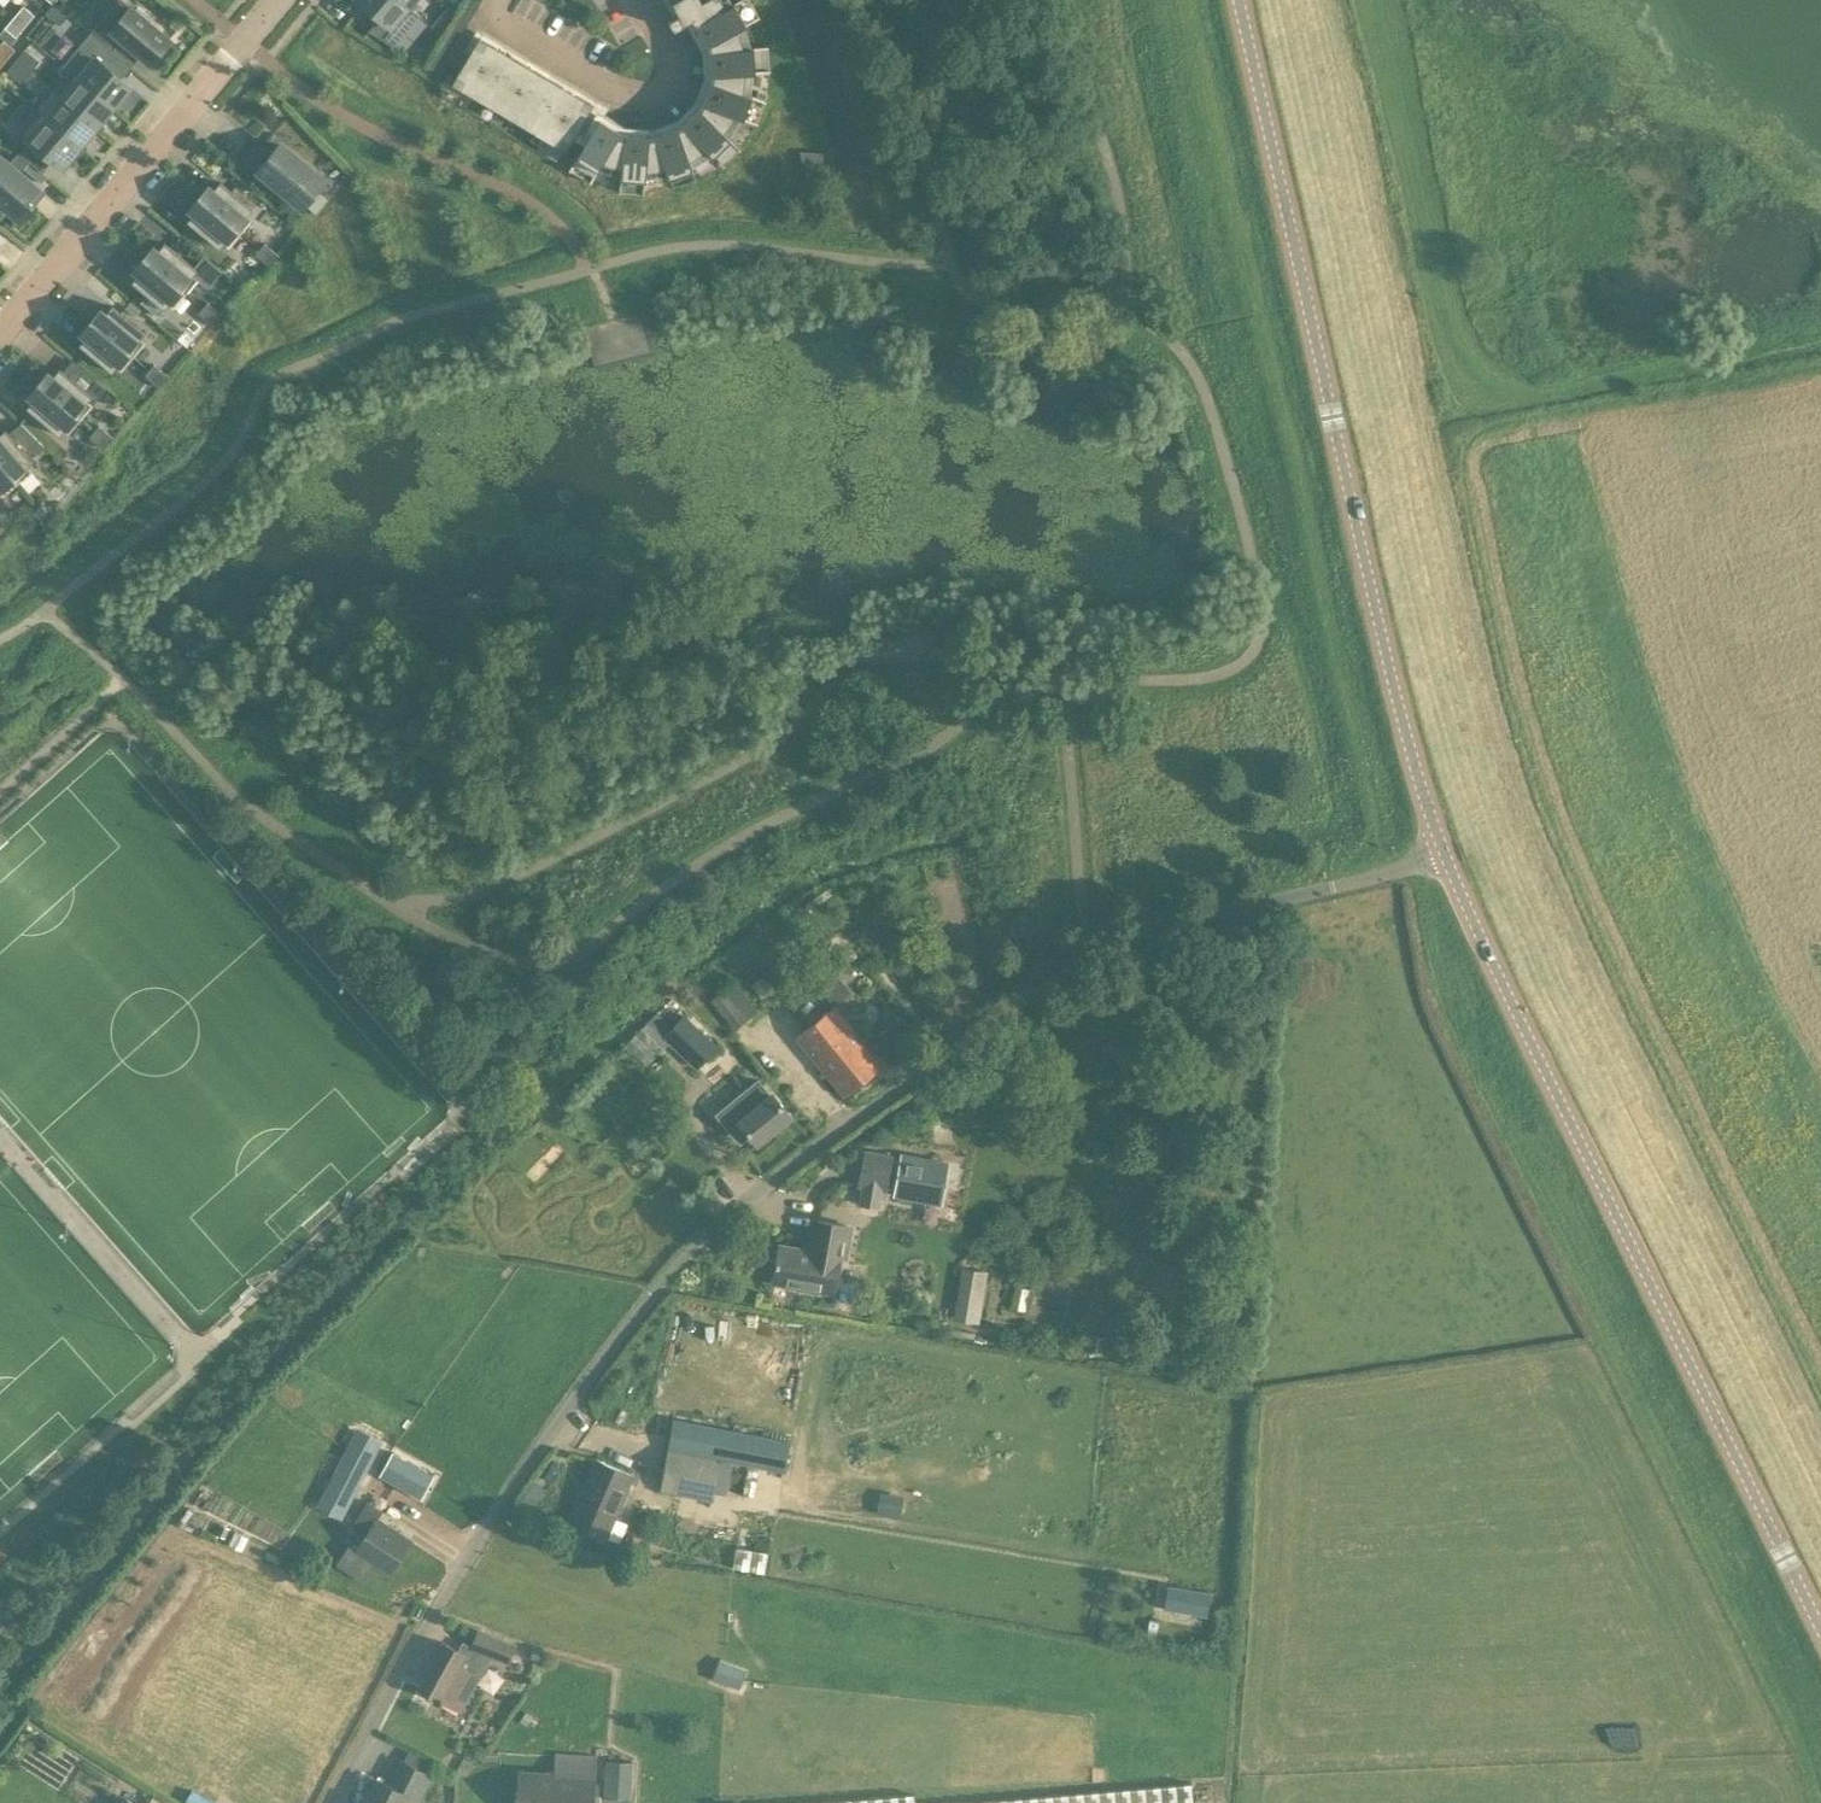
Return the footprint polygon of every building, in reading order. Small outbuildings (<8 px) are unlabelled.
[(170,39),(147,20),(150,17),(138,7),(135,10),(123,0),(117,0),(90,32),(112,51),(122,39),(150,63),(170,39)] [(419,15),(401,0),(359,0),(379,17),(368,31),(394,46),(419,15)] [(419,15),(420,15),(409,5),(413,0),(401,0),(419,15)] [(472,16),(481,0),(480,0),(466,0),(461,9),(472,16)] [(672,2),(678,13),(668,19),(674,29),(699,15),(714,42),(716,49),(718,74),(717,82),(709,105),(704,111),(687,129),(680,133),(656,142),(649,142),(624,140),(617,138),(595,125),(569,169),(591,182),(599,167),(621,174),(619,191),(644,194),(646,177),(668,174),(669,177),(690,169),(693,168),(692,166),(711,154),(723,166),(741,149),(729,136),(741,117),(757,123),(766,100),(750,94),(753,72),(770,70),(768,45),(751,47),(744,25),(759,17),(750,0),(738,0),(732,3),(730,0),(702,0),(674,0),(672,2)] [(44,13),(59,25),(68,13),(54,2),(44,13)] [(23,5),(14,16),(25,26),(35,14),(23,5)] [(457,16),(468,22),(472,16),(461,9),(457,16)] [(16,37),(25,26),(14,16),(5,27),(16,37)] [(453,22),(464,28),(468,22),(457,16),(453,22)] [(566,151),(582,124),(593,104),(479,36),(451,83),(566,151)] [(24,48),(15,59),(30,71),(39,60),(24,48)] [(9,57),(0,50),(0,68),(9,57)] [(73,74),(82,82),(112,107),(130,86),(91,53),(73,74)] [(20,82),(30,71),(15,59),(6,70),(20,82)] [(96,127),(112,107),(82,82),(73,74),(72,75),(77,78),(61,97),(96,127)] [(79,147),(96,127),(61,97),(45,117),(40,113),(40,114),(79,147)] [(79,147),(40,114),(22,135),(62,168),(79,147)] [(276,182),(304,205),(324,181),(279,144),(269,156),(258,146),(244,162),(273,186),(276,182)] [(0,158),(0,199),(21,217),(41,193),(0,158)] [(208,186),(198,197),(241,233),(253,219),(249,215),(253,209),(220,182),(213,190),(208,186)] [(241,233),(198,197),(189,208),(194,212),(187,220),(220,248),(231,236),(235,240),(241,233)] [(153,246),(143,258),(186,293),(198,279),(193,275),(197,270),(164,242),(157,250),(153,246)] [(262,259),(271,249),(264,242),(255,253),(262,259)] [(271,249),(262,259),(269,265),(279,255),(271,249)] [(186,293),(143,258),(134,269),(139,273),(132,281),(165,309),(175,296),(180,300),(186,293)] [(206,318),(215,308),(208,301),(199,312),(206,318)] [(100,309),(90,321),(133,356),(145,342),(140,338),(145,333),(112,305),(105,313),(100,309)] [(215,308),(206,318),(213,324),(222,314),(215,308)] [(121,370),(133,356),(90,321),(81,332),(86,336),(79,344),(112,371),(116,366),(121,370)] [(144,375),(152,381),(161,370),(153,364),(144,375)] [(38,384),(80,419),(92,404),(88,401),(92,396),(59,368),(52,376),(47,372),(38,384)] [(168,375),(161,370),(152,381),(159,387),(168,375)] [(80,419),(38,384),(28,395),(33,399),(26,407),(59,434),(64,429),(68,433),(80,419)] [(18,483),(33,471),(28,466),(33,462),(29,457),(44,444),(20,421),(8,432),(5,429),(0,433),(0,462),(18,483)] [(89,436),(97,442),(106,431),(98,425),(89,436)] [(113,437),(106,431),(97,442),(104,448),(113,437)] [(18,483),(0,462),(0,492),(4,496),(18,483)] [(37,518),(48,509),(41,501),(31,510),(37,518)] [(48,509),(37,518),(43,525),(54,516),(48,509)] [(748,1017),(724,987),(710,998),(733,1028),(748,1017)] [(836,1005),(795,1037),(842,1095),(882,1063),(836,1005)] [(716,1046),(683,1014),(663,1035),(696,1067),(716,1046)] [(727,1105),(739,1119),(757,1141),(788,1116),(770,1094),(768,1095),(757,1081),(727,1105)] [(865,1151),(859,1184),(862,1185),(884,1189),(886,1189),(886,1187),(891,1158),(892,1156),(865,1151)] [(891,1158),(886,1187),(895,1189),(894,1194),(940,1202),(945,1171),(947,1163),(935,1161),(901,1155),(900,1160),(891,1158)] [(771,1283),(832,1294),(836,1295),(848,1230),(818,1225),(813,1256),(777,1249),(771,1283)] [(978,1323),(985,1268),(958,1264),(951,1319),(978,1323)] [(673,1418),(666,1449),(658,1490),(710,1499),(711,1492),(718,1458),(732,1461),(785,1471),(791,1441),(673,1418)] [(356,1431),(316,1509),(342,1522),(382,1444),(356,1431)] [(434,1473),(392,1450),(379,1474),(420,1497),(434,1473)] [(630,1475),(595,1460),(569,1522),(604,1537),(630,1475)] [(376,1518),(383,1507),(369,1498),(351,1526),(365,1535),(357,1547),(349,1542),(336,1562),(363,1579),(373,1563),(388,1573),(410,1539),(376,1518)] [(1162,1582),(1159,1609),(1203,1614),(1206,1587),(1162,1582)] [(490,1659),(506,1664),(507,1664),(514,1646),(479,1632),(472,1649),(466,1646),(462,1654),(443,1644),(418,1688),(461,1712),(490,1659)] [(716,1656),(708,1677),(735,1688),(743,1667),(716,1656)] [(518,1771),(516,1802),(593,1802),(596,1757),(555,1754),(554,1773),(518,1771)] [(377,1781),(366,1801),(368,1802),(407,1802),(409,1800),(415,1802),(419,1802),(432,1779),(402,1763),(389,1787),(377,1781)] [(607,1764),(605,1800),(632,1801),(634,1766),(607,1764)] [(1191,1783),(964,1802),(1193,1802),(1191,1783)] [(116,1802),(138,1802),(122,1793),(116,1802)]
